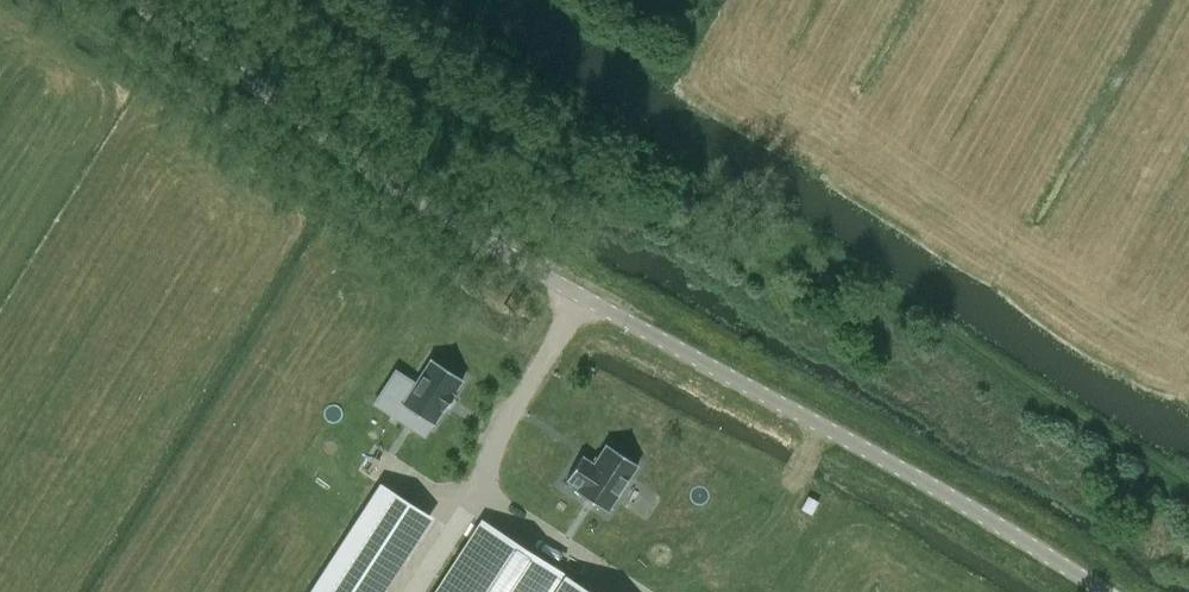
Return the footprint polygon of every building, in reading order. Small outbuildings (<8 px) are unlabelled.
[(481,199),(476,208),(488,215),(493,206),(481,199)] [(402,402),(393,416),(424,436),(433,422),(462,377),(431,357),(402,402)] [(582,455),(566,479),(568,480),(568,479),(579,486),(577,490),(576,489),(575,491),(608,512),(608,510),(637,465),(637,466),(638,465),(606,444),(605,445),(594,464),(583,457),(583,456),(582,455)] [(308,591),(365,591),(419,509),(379,483),(308,591)] [(808,496),(802,508),(812,514),(818,501),(808,496)] [(434,591),(588,591),(571,581),(572,579),(481,520),(434,591)]
